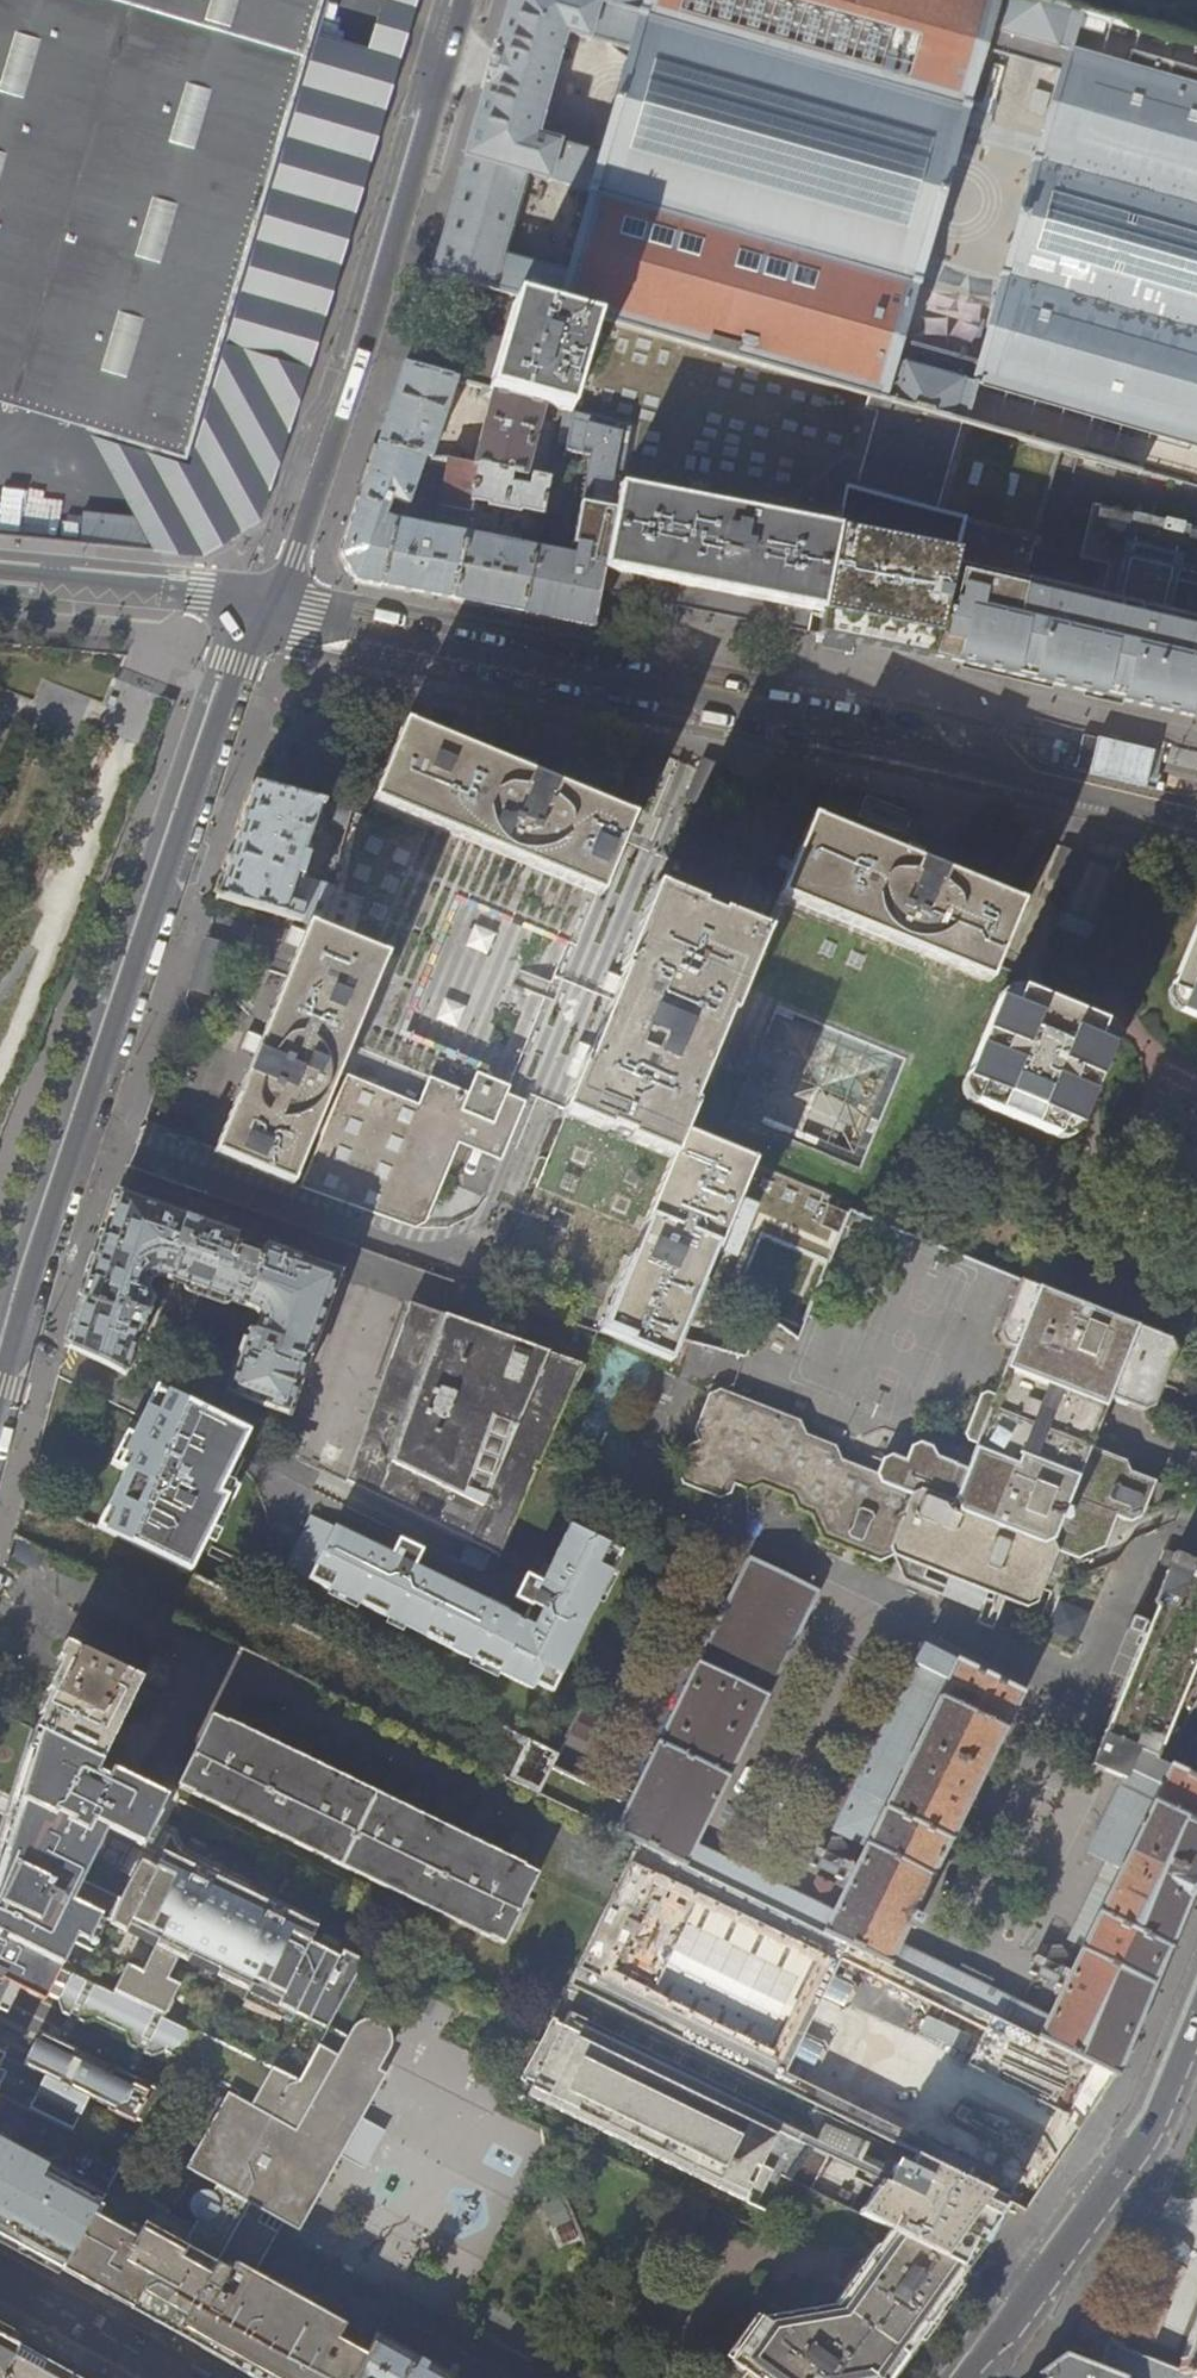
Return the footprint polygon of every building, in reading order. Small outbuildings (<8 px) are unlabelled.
[(82,425),(180,454),(316,0),(0,0),(0,400),(82,425)] [(82,425),(112,479),(152,551),(195,555),(251,515),(403,0),(316,0),(180,454),(82,425)] [(1029,0),(1003,0),(1001,6),(990,2),(990,0),(510,0),(490,70),(442,233),(431,272),(510,294),(602,320),(879,399),(883,387),(894,391),(891,403),(1057,450),(1196,491),(1196,47),(1029,0)] [(497,339),(484,387),(561,409),(575,413),(602,320),(510,294),(497,339)] [(390,406),(377,445),(426,457),(429,457),(455,379),(403,365),(390,406)] [(555,443),(561,409),(484,387),(481,397),(490,399),(474,464),(480,465),(548,481),(552,459),(555,443)] [(882,403),(859,481),(939,504),(962,427),(882,403)] [(561,409),(555,443),(589,450),(571,545),(574,545),(572,556),(535,548),(523,613),(535,616),(577,624),(593,627),(600,591),(628,458),(630,429),(575,413),(561,409)] [(377,445),(356,508),(341,555),(356,581),(397,589),(437,597),(451,599),(465,535),(472,500),(480,465),(474,464),(449,458),(429,457),(426,457),(377,445)] [(842,500),(628,458),(600,591),(654,602),(698,610),(738,618),(816,633),(834,544),(842,500)] [(548,481),(480,465),(472,500),(489,503),(488,505),(520,511),(521,509),(542,514),(542,510),(547,487),(548,481)] [(561,490),(547,487),(542,510),(557,513),(561,490)] [(931,656),(1077,691),(1156,709),(1196,719),(1196,538),(1093,512),(1081,561),(1107,567),(1099,601),(952,567),(931,656)] [(481,538),(465,535),(451,599),(464,602),(482,605),(523,613),(535,548),(538,536),(523,533),(521,545),(497,541),(498,536),(496,533),(491,532),(488,534),(482,533),(481,538)] [(834,544),(816,633),(873,644),(931,656),(952,567),(834,544)] [(551,727),(522,722),(517,746),(566,755),(570,731),(551,727)] [(371,800),(600,894),(632,818),(403,724),(371,800)] [(667,757),(644,747),(627,788),(650,798),(667,757)] [(702,757),(685,799),(708,808),(725,767),(702,757)] [(215,897),(324,926),(334,887),(299,874),(311,838),(316,840),(319,830),(314,828),(322,802),(252,785),(244,809),(215,897)] [(333,825),(348,830),(354,810),(339,806),(333,825)] [(968,824),(924,806),(923,808),(915,829),(958,847),(968,824)] [(780,895),(989,979),(1022,903),(816,820),(811,818),(780,895)] [(1087,856),(1064,846),(1050,878),(1073,888),(1087,856)] [(600,1332),(672,1363),(686,1329),(704,1285),(701,1284),(715,1251),(718,1252),(754,1164),(682,1135),(694,1107),(691,1105),(728,1014),(731,1016),(765,934),(720,915),(718,919),(699,911),(701,907),(657,890),(622,971),(625,973),(588,1063),(585,1062),(564,1113),(608,1132),(610,1128),(629,1136),(628,1140),(672,1158),(645,1222),(648,1223),(635,1256),(632,1255),(600,1332)] [(1171,988),(1185,994),(1179,1009),(1196,1016),(1196,923),(1171,988)] [(214,1153),(416,1229),(429,1222),(462,1142),(504,1159),(527,1100),(509,1093),(511,1087),(476,1072),(468,1092),(431,1077),(420,1104),(339,1071),(386,959),(308,925),(290,969),(271,1015),(255,1054),(237,1097),(217,1146),(214,1153)] [(1185,994),(1171,988),(1170,991),(1170,994),(1170,997),(1170,999),(1171,1002),(1173,1004),(1176,1006),(1178,1008),(1179,1009),(1185,994)] [(1000,996),(998,1000),(1013,1005),(1018,991),(1015,990),(1011,990),(1008,990),(1005,992),(1002,994),(1000,996)] [(973,1101),(1056,1135),(1062,1121),(1077,1127),(1110,1045),(1096,1039),(1102,1025),(1018,991),(1013,1005),(998,1000),(964,1080),(979,1087),(973,1101)] [(1105,1027),(1102,1025),(1096,1039),(1110,1045),(1111,1043),(1111,1040),(1111,1037),(1110,1035),(1110,1033),(1108,1031),(1107,1029),(1105,1027)] [(970,1099),(973,1101),(979,1087),(964,1080),(964,1082),(964,1086),(964,1090),(965,1093),(966,1095),(968,1097),(970,1099)] [(1062,1121),(1056,1135),(1058,1136),(1061,1136),(1064,1136),(1067,1136),(1070,1134),(1072,1132),(1074,1130),(1075,1129),(1077,1127),(1062,1121)] [(233,1246),(237,1235),(116,1192),(91,1265),(65,1344),(126,1374),(152,1296),(149,1294),(147,1290),(146,1286),(147,1282),(149,1279),(152,1276),(155,1275),(159,1275),(162,1276),(184,1283),(183,1285),(184,1288),(186,1290),(218,1302),(222,1302),(224,1301),(227,1298),(252,1308),(255,1310),(257,1313),(258,1316),(258,1319),(257,1321),(255,1324),(253,1327),(250,1328),(247,1329),(244,1338),(242,1338),(224,1391),(287,1414),(339,1271),(264,1244),(259,1256),(233,1246)] [(893,1556),(1024,1600),(1035,1595),(1052,1548),(1078,1558),(1104,1547),(1116,1517),(1130,1521),(1141,1517),(1156,1481),(1130,1471),(1125,1460),(1088,1445),(1106,1398),(1141,1412),(1152,1407),(1178,1342),(1019,1280),(997,1334),(1003,1345),(1014,1349),(997,1393),(987,1390),(980,1393),(964,1433),(968,1440),(977,1443),(967,1467),(957,1463),(937,1455),(932,1445),(920,1441),(911,1445),(905,1459),(892,1453),(882,1458),(876,1472),(842,1458),(836,1445),(806,1433),(800,1420),(720,1388),(708,1393),(692,1433),(698,1442),(688,1444),(677,1473),(681,1484),(720,1499),(731,1494),(734,1485),(748,1490),(761,1485),(791,1497),(796,1509),(811,1515),(821,1539),(879,1562),(893,1556)] [(346,1481),(501,1553),(544,1455),(584,1364),(409,1302),(346,1481)] [(107,1505),(96,1528),(187,1572),(230,1485),(221,1481),(239,1446),(245,1434),(154,1388),(149,1399),(131,1435),(115,1466),(124,1470),(107,1505)] [(280,1450),(298,1458),(307,1434),(288,1427),(280,1450)] [(504,1612),(409,1564),(408,1566),(390,1556),(390,1555),(334,1527),(309,1578),(531,1688),(534,1681),(550,1689),(621,1549),(569,1524),(540,1583),(542,1583),(532,1602),(531,1602),(520,1622),(504,1614),(504,1612)] [(269,1562),(274,1565),(290,1533),(278,1527),(270,1543),(277,1547),(269,1562)] [(551,1765),(538,1790),(645,1842),(851,1944),(992,2014),(1116,2075),(1129,2043),(1132,2036),(1196,1878),(1196,1776),(1172,1764),(1171,1766),(1156,1758),(1174,1714),(1196,1658),(1196,1561),(1177,1553),(1105,1731),(1030,1694),(1024,1708),(1088,1739),(1089,1736),(1101,1742),(1092,1764),(1126,1779),(1089,1853),(1121,1869),(1048,2018),(988,1988),(992,1979),(961,1963),(956,1972),(898,1943),(908,1922),(916,1927),(922,1916),(913,1912),(1022,1691),(925,1643),(834,1828),(866,1844),(833,1911),(702,1847),(706,1839),(699,1836),(818,1592),(748,1558),(629,1803),(551,1765)] [(1059,1598),(1049,1627),(1080,1638),(1091,1609),(1059,1598)] [(41,1714),(33,1729),(100,1761),(140,1679),(63,1642),(56,1658),(63,1661),(57,1676),(53,1674),(46,1690),(49,1691),(45,1700),(38,1713),(41,1714)] [(524,1863),(227,1719),(226,1721),(211,1714),(176,1784),(191,1791),(191,1793),(488,1937),(489,1935),(504,1943),(538,1872),(523,1865),(524,1863)] [(33,1729),(29,1727),(0,1819),(0,1835),(9,1806),(33,1729)] [(274,1904),(207,1872),(203,1880),(194,1876),(198,1868),(164,1851),(156,1867),(142,1860),(135,1870),(123,1898),(77,1876),(96,1836),(99,1837),(104,1827),(141,1845),(166,1793),(113,1767),(108,1778),(94,1773),(100,1761),(33,1729),(9,1806),(0,1835),(0,1936),(61,1965),(76,1936),(86,1941),(100,1915),(111,1920),(110,1923),(146,1941),(151,1931),(160,1935),(143,1969),(128,1962),(114,1991),(166,2015),(182,1983),(169,1977),(179,1956),(249,1990),(246,1998),(293,2021),(298,2013),(329,2029),(335,2019),(367,1959),(342,1947),(321,1937),(314,1934),(318,1924),(283,1908),(279,1917),(270,1912),(274,1904)] [(851,1944),(645,1842),(575,1983),(582,1988),(782,2087),(851,1944)] [(345,1941),(324,1931),(321,1937),(342,1947),(345,1941)] [(13,1983),(28,1990),(31,1983),(58,1996),(60,2012),(83,2022),(96,2015),(127,2029),(129,2044),(151,2055),(166,2048),(183,2056),(197,2031),(166,2015),(114,1991),(61,1965),(0,1936),(0,2009),(13,1983)] [(782,2087),(582,1988),(564,2022),(553,2016),(519,2079),(529,2084),(524,2095),(564,2116),(760,2215),(779,2176),(788,2181),(808,2151),(908,2199),(934,2161),(782,2087)] [(181,2337),(254,2377),(353,2377),(374,2340),(315,2306),(256,2273),(279,2232),(260,2221),(266,2211),(292,2226),(295,2220),(298,2221),(304,2216),(312,2206),(317,2198),(314,2196),(319,2188),(320,2185),(322,2186),(328,2175),(332,2165),(334,2159),(330,2157),(334,2150),(355,2113),(393,2044),(395,2038),(396,2031),(394,2025),(390,2019),(386,2015),(382,2014),(377,2013),(372,2012),(367,2014),(362,2016),(359,2019),(353,2029),(335,2019),(329,2029),(301,2081),(197,2031),(183,2056),(181,2059),(188,2063),(185,2068),(217,2087),(220,2083),(237,2092),(230,2104),(226,2102),(219,2111),(213,2118),(210,2124),(212,2126),(206,2138),(202,2137),(195,2152),(192,2163),(195,2165),(192,2171),(213,2184),(209,2191),(205,2190),(200,2190),(195,2192),(190,2196),(188,2201),(188,2206),(188,2210),(190,2214),(194,2217),(189,2225),(168,2212),(171,2208),(120,2179),(111,2180),(60,2270),(89,2286),(181,2337)] [(1116,2075),(992,2014),(972,2062),(1085,2122),(1116,2075)] [(162,2092),(38,2032),(21,2065),(44,2077),(28,2109),(61,2125),(70,2130),(86,2097),(143,2124),(162,2092)] [(364,2168),(386,2130),(355,2113),(334,2150),(364,2168)] [(125,2156),(70,2130),(61,2125),(46,2154),(0,2133),(0,2236),(60,2270),(111,2180),(125,2156)] [(980,2247),(1013,2200),(934,2161),(908,2199),(888,2229),(966,2267),(980,2247)] [(928,2320),(966,2267),(888,2229),(827,2320),(812,2310),(802,2325),(787,2314),(777,2329),(762,2319),(730,2363),(745,2373),(741,2377),(887,2377),(928,2320)] [(1181,2359),(1182,2359),(1178,2369),(1194,2375),(1193,2377),(1196,2377),(1196,2320),(1181,2359)] [(0,2324),(0,2377),(18,2345),(23,2337),(0,2324)] [(456,2377),(454,2376),(378,2333),(374,2340),(353,2377),(455,2377),(456,2377)] [(1110,2343),(1100,2367),(1066,2353),(1038,2372),(1042,2377),(1190,2377),(1110,2343)] [(55,2366),(18,2345),(0,2377),(76,2377),(55,2366)]
